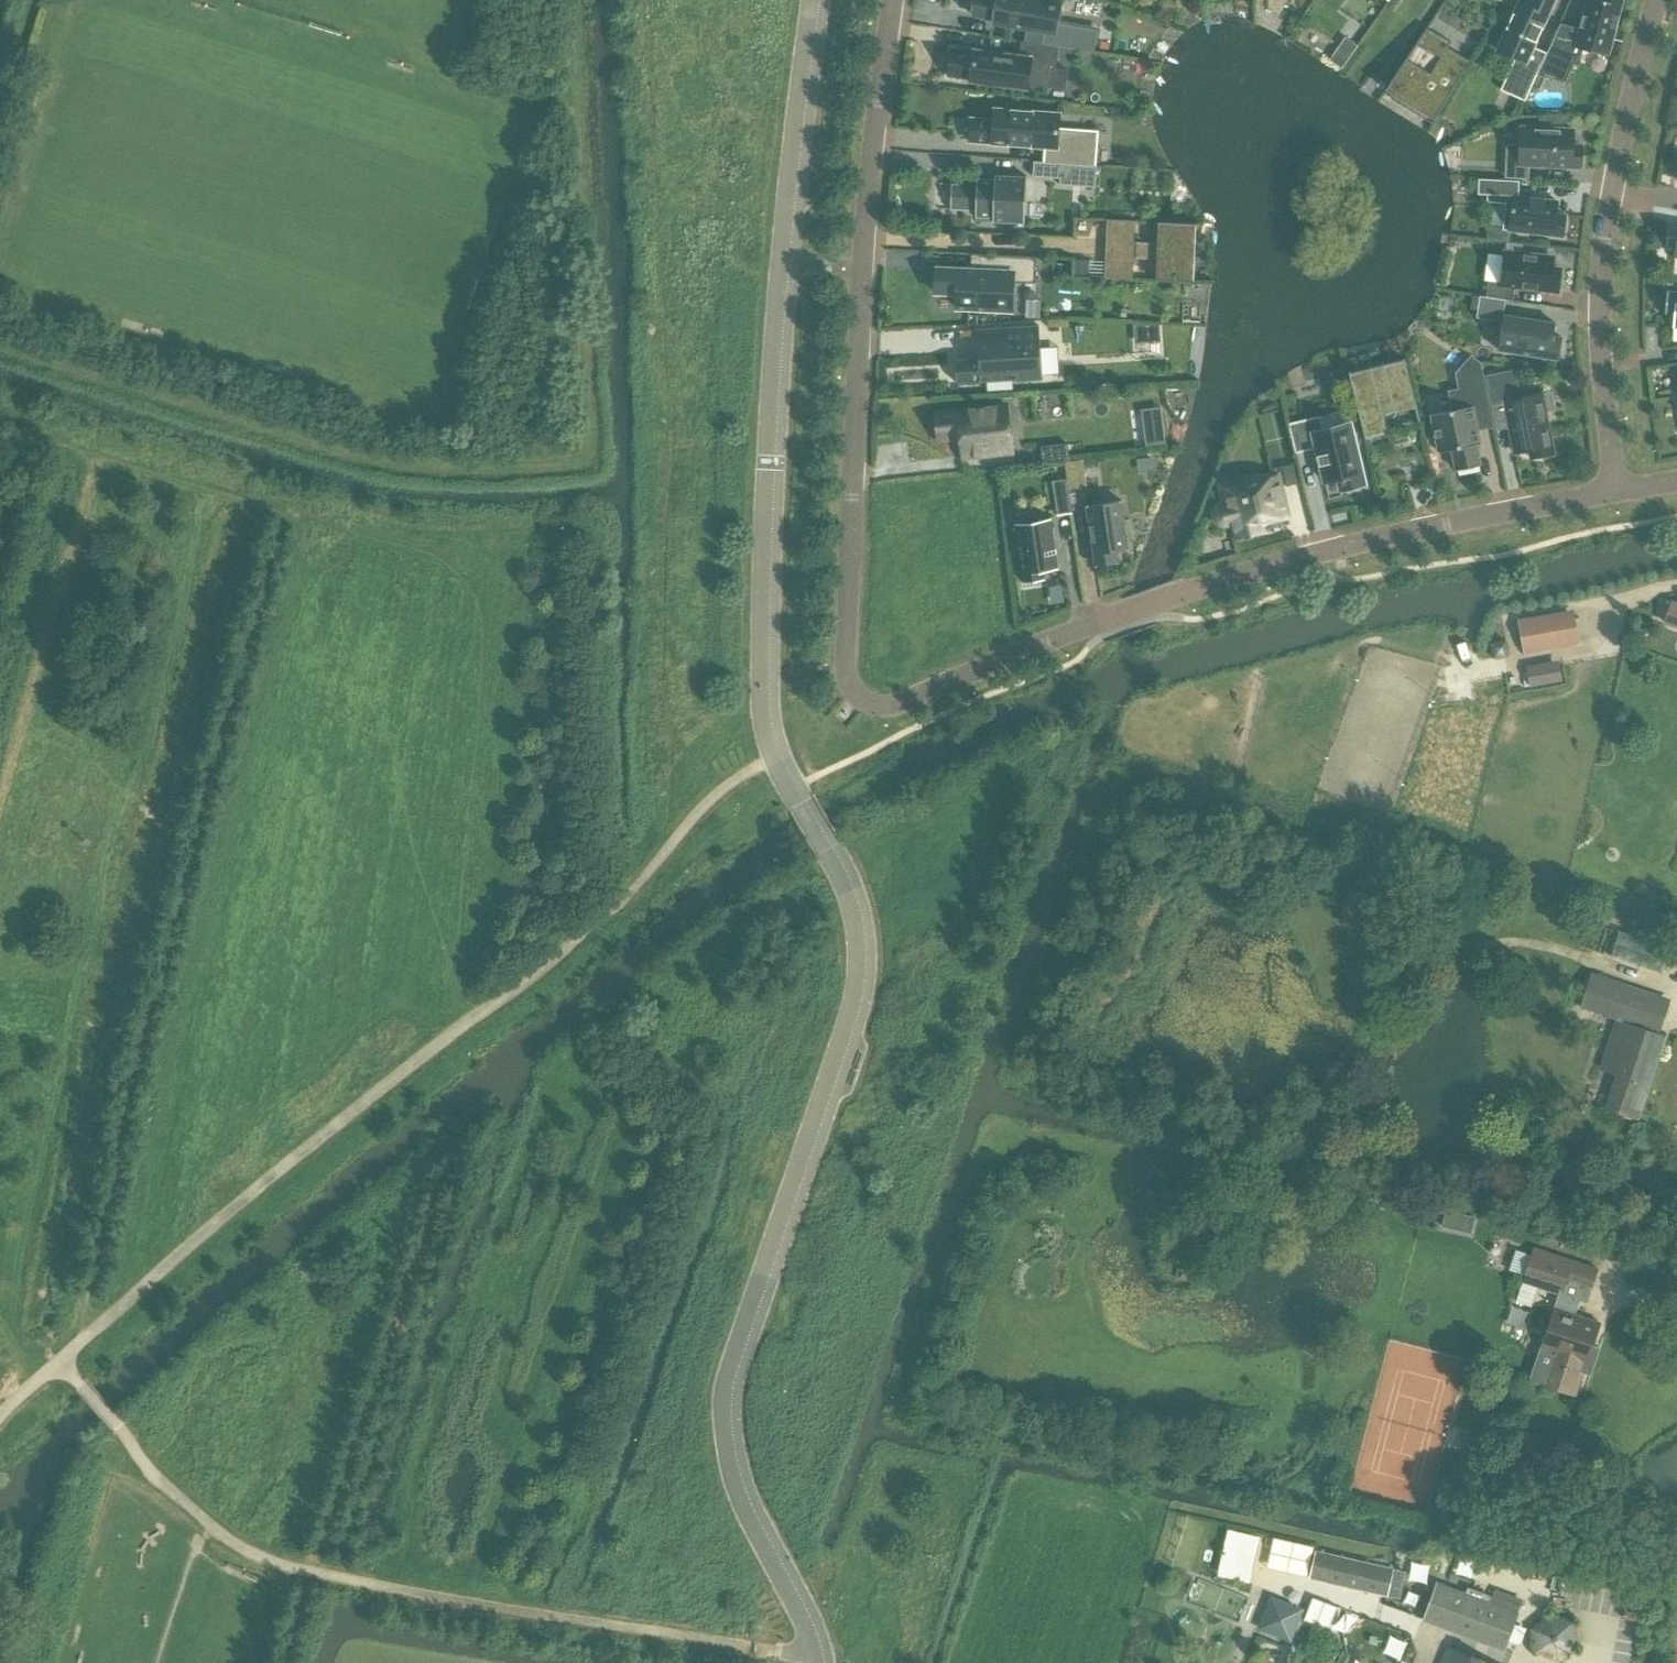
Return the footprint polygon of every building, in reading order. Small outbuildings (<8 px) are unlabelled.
[(971,14),(993,18),(992,21),(1044,30),(1042,44),(1094,52),(1098,29),(1059,23),(1062,4),(1037,0),(974,0),(971,14)] [(1528,5),(1519,1),(1506,31),(1499,45),(1497,49),(1515,57),(1501,89),(1525,100),(1546,52),(1533,46),(1554,0),(1530,0),(1528,5)] [(1578,30),(1560,25),(1538,74),(1565,81),(1573,64),(1573,63),(1578,64),(1582,49),(1609,56),(1609,54),(1609,53),(1609,52),(1623,0),(1587,0),(1587,2),(1580,30),(1578,30)] [(1491,41),(1499,45),(1506,31),(1498,27),(1491,41)] [(1385,90),(1413,106),(1435,119),(1470,61),(1450,48),(1423,33),(1385,90)] [(1349,56),(1357,45),(1345,37),(1338,47),(1349,56)] [(970,80),(1028,87),(1028,85),(1047,87),(1049,69),(1056,70),(1059,47),(1022,41),(1020,57),(974,51),(974,53),(952,50),(949,74),(971,77),(970,80)] [(1101,42),(1100,50),(1109,51),(1110,42),(1101,42)] [(1043,161),(1096,165),(1099,130),(1059,128),(1060,114),(995,109),(994,120),(971,119),(971,120),(970,140),(1045,146),(1043,161)] [(1550,128),(1564,129),(1564,116),(1551,116),(1550,128)] [(1521,142),(1507,142),(1506,162),(1506,177),(1528,177),(1528,165),(1581,167),(1582,145),(1573,145),(1574,129),(1564,129),(1550,128),(1521,127),(1521,142)] [(1033,176),(1060,178),(1060,184),(1096,187),(1097,165),(1096,165),(1043,161),(1034,161),(1033,176)] [(977,215),(976,215),(976,217),(994,218),(994,222),(1024,223),(1026,176),(995,174),(995,178),(977,178),(977,179),(978,179),(978,184),(953,183),(952,210),(977,211),(977,215)] [(1506,202),(1503,229),(1509,230),(1531,233),(1563,236),(1565,216),(1565,214),(1556,213),(1557,201),(1513,196),(1509,195),(1510,180),(1479,179),(1478,194),(1485,194),(1485,201),(1506,202)] [(1107,219),(1105,273),(1105,278),(1132,279),(1133,257),(1157,258),(1156,280),(1194,282),(1196,223),(1158,221),(1157,244),(1134,243),(1135,220),(1107,219)] [(1673,257),(1676,258),(1676,226),(1669,224),(1665,246),(1675,247),(1673,257)] [(1506,252),(1522,254),(1523,244),(1508,242),(1506,252)] [(1487,296),(1506,299),(1513,300),(1515,286),(1558,291),(1561,269),(1552,268),(1553,257),(1522,254),(1506,252),(1505,252),(1502,283),(1488,282),(1487,296)] [(937,268),(936,293),(958,294),(957,308),(1012,311),(1014,282),(1036,283),(1037,257),(982,255),(982,270),(937,268)] [(1667,290),(1665,313),(1674,314),(1673,327),(1676,328),(1676,291),(1667,290)] [(1472,309),(1477,309),(1480,295),(1474,294),(1472,309)] [(1506,299),(1487,296),(1480,295),(1477,309),(1476,317),(1502,321),(1498,349),(1559,359),(1562,337),(1553,336),(1556,323),(1503,315),(1506,299)] [(960,364),(961,381),(956,381),(957,383),(1042,378),(1039,325),(977,329),(977,331),(982,331),(983,352),(978,352),(979,358),(955,359),(955,364),(960,364)] [(150,333),(163,337),(164,332),(151,328),(150,333)] [(1432,414),(1439,452),(1452,449),(1456,470),(1480,465),(1476,444),(1480,443),(1477,430),(1472,407),(1489,404),(1480,362),(1471,355),(1456,373),(1463,408),(1432,414)] [(1350,371),(1349,371),(1366,440),(1367,440),(1366,437),(1386,432),(1386,435),(1388,435),(1383,414),(1394,412),(1395,416),(1397,416),(1396,412),(1416,407),(1405,358),(1403,358),(1404,360),(1384,364),(1384,363),(1383,363),(1383,365),(1372,368),(1371,366),(1370,366),(1370,368),(1351,372),(1350,371)] [(266,369),(279,373),(280,368),(267,364),(266,369)] [(1492,405),(1504,402),(1515,452),(1529,449),(1531,458),(1554,453),(1541,393),(1521,397),(1515,370),(1486,376),(1492,405)] [(984,406),(980,407),(980,408),(936,413),(939,440),(960,437),(963,458),(1013,452),(1007,405),(985,408),(984,406)] [(1362,478),(1363,478),(1363,476),(1362,477),(1361,472),(1362,472),(1350,423),(1324,429),(1320,415),(1288,423),(1295,453),(1316,448),(1318,455),(1317,455),(1317,456),(1318,456),(1320,464),(1319,464),(1320,465),(1321,465),(1324,481),(1339,478),(1340,482),(1339,482),(1339,483),(1340,483),(1341,488),(1340,488),(1341,489),(1342,489),(1342,488),(1346,487),(1346,488),(1348,487),(1348,486),(1352,485),(1352,486),(1353,486),(1353,485),(1357,484),(1358,485),(1359,485),(1359,484),(1363,483),(1363,484),(1365,483),(1364,482),(1363,482),(1362,478)] [(1068,443),(1041,446),(1043,464),(1070,461),(1068,443)] [(1065,462),(1067,478),(1069,490),(1087,487),(1083,459),(1065,462)] [(1224,487),(1229,503),(1223,505),(1221,505),(1220,506),(1219,507),(1217,508),(1216,509),(1216,510),(1215,511),(1215,513),(1215,514),(1215,515),(1215,517),(1215,518),(1216,519),(1218,521),(1219,523),(1220,523),(1222,524),(1224,524),(1226,524),(1234,522),(1237,538),(1263,532),(1261,523),(1288,516),(1278,473),(1224,487)] [(1069,490),(1067,478),(1052,481),(1057,512),(1072,509),(1069,490)] [(1122,500),(1087,505),(1096,566),(1119,563),(1117,550),(1129,549),(1127,538),(1132,537),(1130,520),(1125,520),(1122,500)] [(1015,525),(1023,583),(1024,583),(1024,580),(1044,577),(1044,580),(1045,580),(1043,568),(1046,568),(1046,566),(1054,564),(1054,567),(1057,566),(1058,569),(1059,569),(1051,519),(1050,519),(1051,522),(1016,527),(1016,524),(1015,525)] [(1676,602),(1668,625),(1676,628),(1676,602)] [(1520,625),(1525,653),(1578,643),(1574,616),(1520,625)] [(1490,644),(1493,659),(1510,656),(1507,641),(1490,644)] [(1611,957),(1662,974),(1671,947),(1620,930),(1611,957)] [(1649,1062),(1654,1047),(1637,1042),(1646,1015),(1648,1015),(1655,995),(1592,974),(1581,1007),(1624,1021),(1619,1036),(1613,1034),(1602,1068),(1618,1074),(1607,1107),(1637,1117),(1655,1064),(1649,1062)] [(1447,1206),(1441,1227),(1472,1235),(1478,1214),(1447,1206)] [(1560,1294),(1556,1307),(1554,1307),(1529,1380),(1576,1396),(1584,1372),(1591,1374),(1600,1348),(1593,1346),(1601,1322),(1575,1314),(1579,1302),(1580,1300),(1586,1302),(1597,1269),(1535,1248),(1524,1282),(1560,1294)] [(1309,1578),(1387,1596),(1394,1568),(1315,1550),(1309,1578)] [(1423,1619),(1505,1650),(1519,1613),(1436,1582),(1423,1619)] [(1286,1604),(1272,1598),(1261,1627),(1275,1633),(1278,1626),(1292,1631),(1298,1617),(1284,1612),(1286,1604)] [(1572,1657),(1578,1619),(1538,1612),(1532,1650),(1572,1657)] [(1449,1648),(1442,1662),(1490,1662),(1449,1648)]
